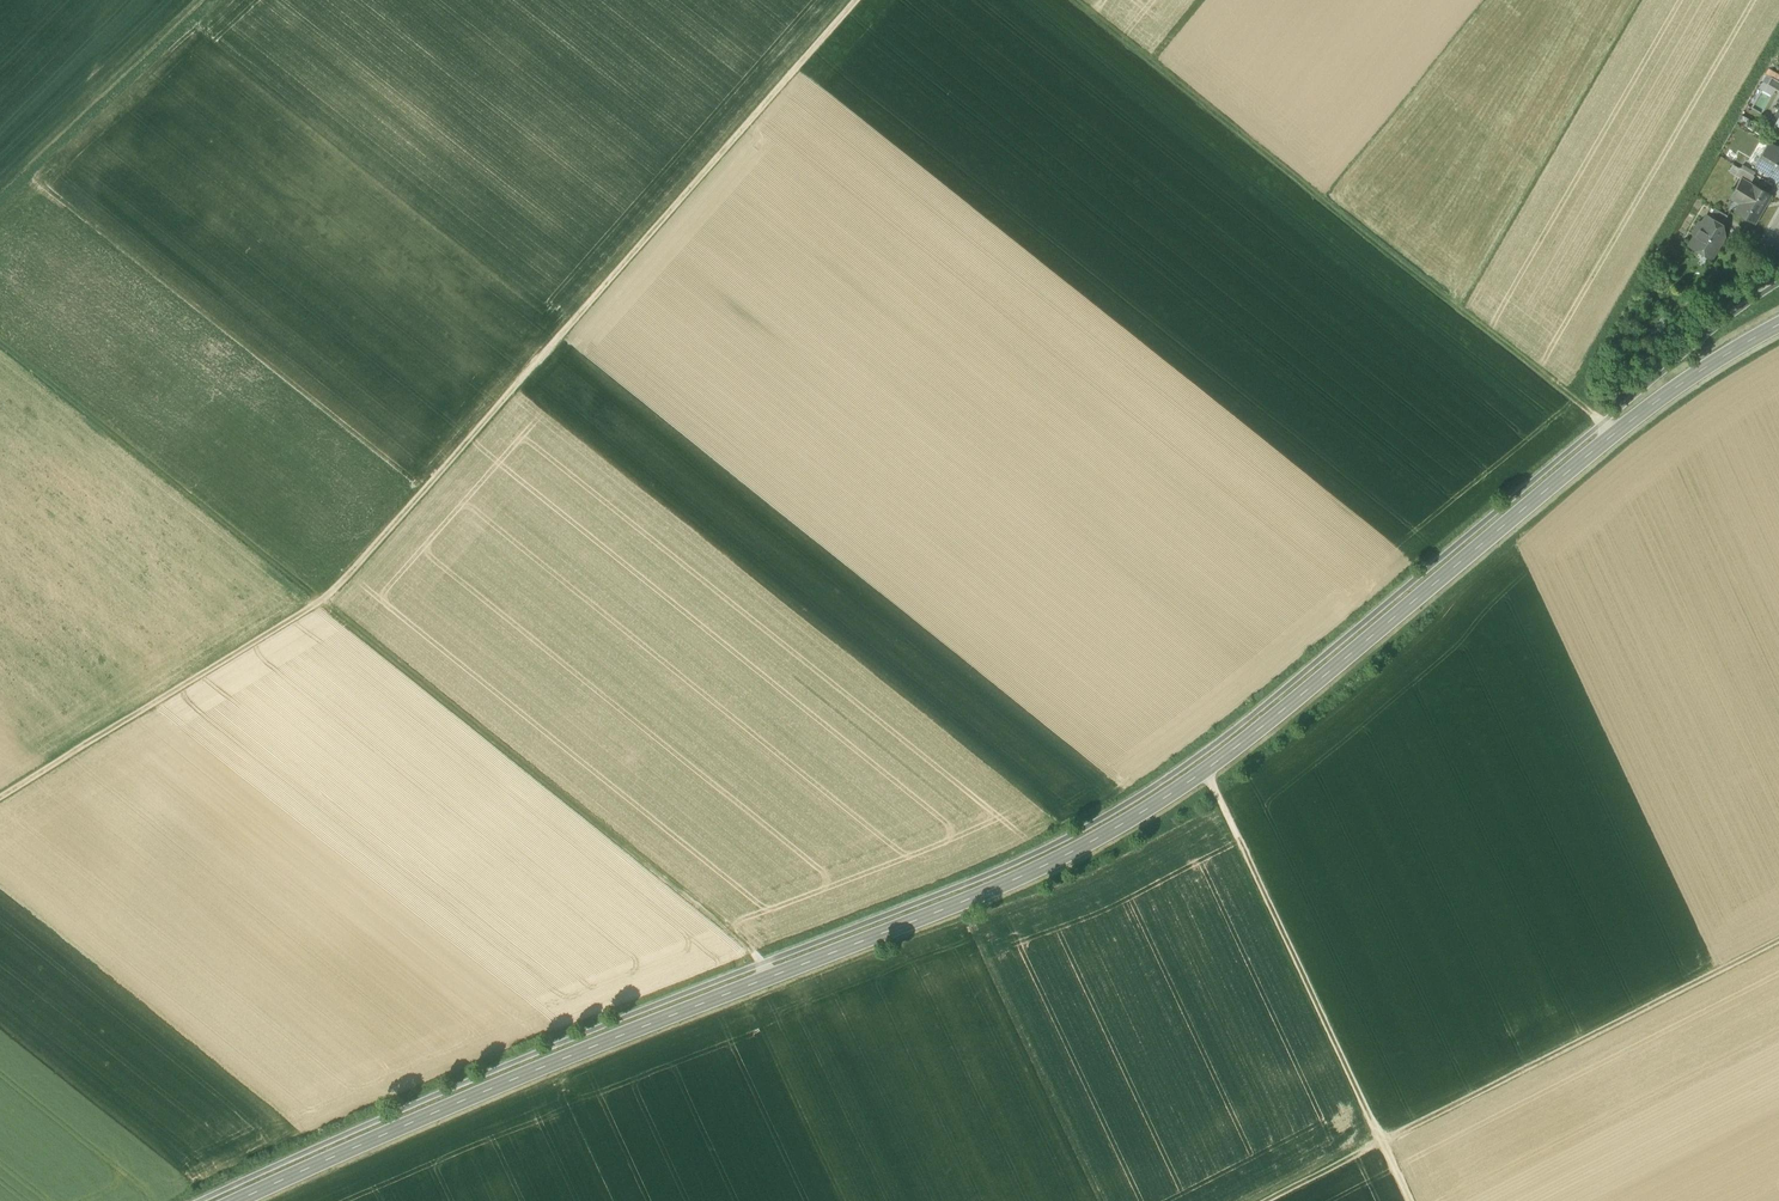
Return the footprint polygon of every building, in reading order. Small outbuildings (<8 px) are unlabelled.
[(1771,76),(1767,83),(1778,90),(1778,81),(1771,76)] [(1770,143),(1757,166),(1778,178),(1778,148),(1770,143)] [(1753,164),(1744,159),(1739,167),(1748,172),(1753,164)] [(1748,172),(1739,167),(1735,174),(1741,178),(1741,177),(1750,182),(1754,175),(1748,172)] [(1750,182),(1741,177),(1741,178),(1733,191),(1743,197),(1735,211),(1754,222),(1770,194),(1750,182)] [(1727,215),(1714,207),(1708,217),(1719,223),(1722,225),(1727,215)] [(1708,217),(1707,216),(1703,222),(1699,223),(1694,233),(1695,236),(1691,243),(1692,246),(1698,249),(1701,249),(1712,255),(1719,242),(1717,241),(1721,233),(1715,230),(1719,223),(1708,217)]
